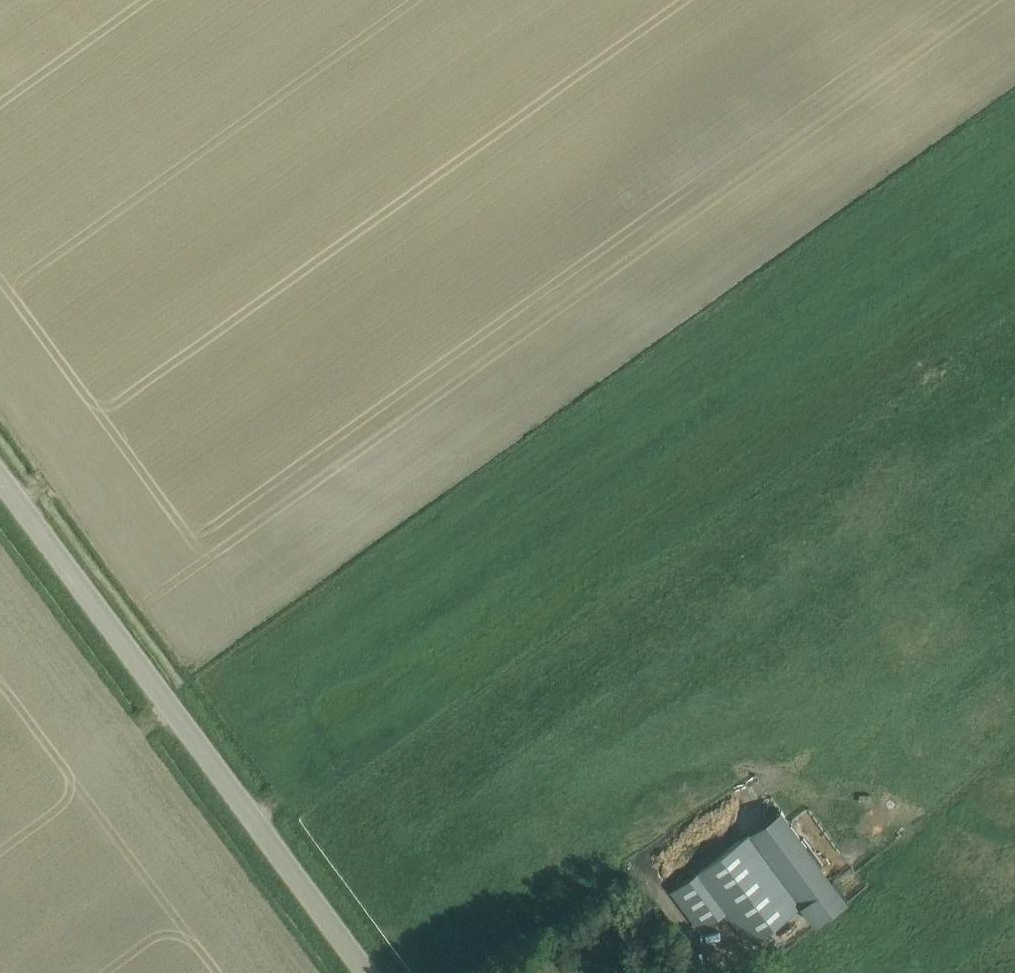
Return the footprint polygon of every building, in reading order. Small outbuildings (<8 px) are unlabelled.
[(850,900),(802,833),(784,809),(671,891),(700,931),(727,911),(750,942),(803,904),(818,924),(839,908),(850,900)]
